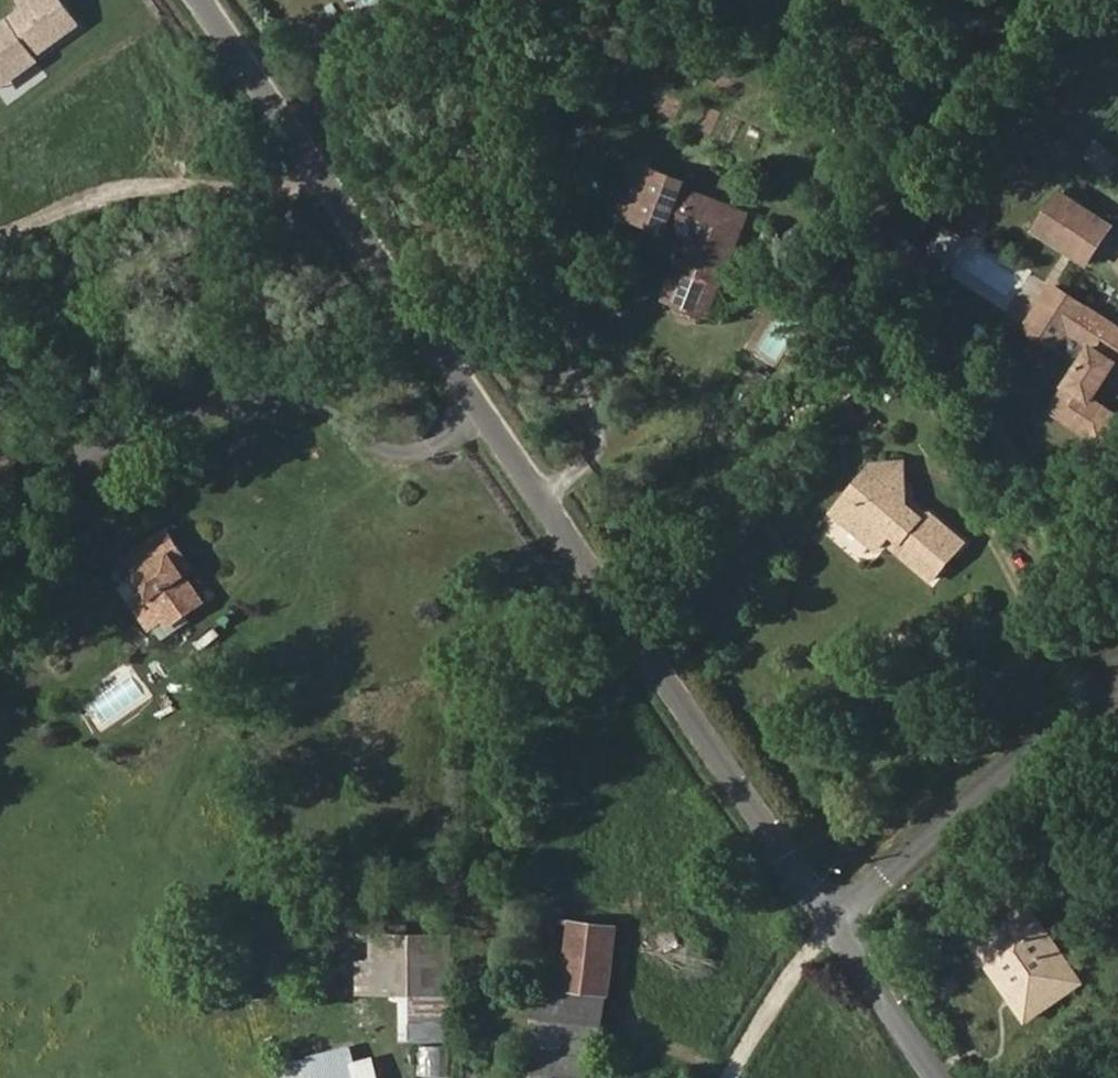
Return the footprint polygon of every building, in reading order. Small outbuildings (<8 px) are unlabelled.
[(0,27),(0,65),(10,79),(36,59),(33,55),(77,22),(61,0),(37,0),(27,7),(0,27)] [(0,65),(0,85),(10,79),(0,65)] [(1102,139),(1089,149),(1105,168),(1117,158),(1102,139)] [(632,161),(612,212),(629,220),(652,168),(632,161)] [(629,220),(687,243),(668,282),(718,304),(747,233),(734,227),(742,208),(682,183),(679,179),(652,168),(629,220)] [(1117,224),(1067,191),(1046,225),(1095,257),(1117,224)] [(747,233),(756,215),(742,208),(734,227),(747,233)] [(954,259),(967,234),(945,222),(932,247),(954,259)] [(985,255),(977,270),(1013,291),(1022,276),(985,255)] [(1062,279),(1033,324),(1065,344),(1077,326),(1101,341),(1060,405),(1109,437),(1117,423),(1117,406),(1100,394),(1117,366),(1117,316),(1062,279)] [(711,319),(718,304),(668,282),(662,296),(711,319)] [(908,460),(877,463),(839,516),(882,552),(894,540),(901,545),(897,550),(936,585),(970,540),(939,514),(930,516),(908,494),(908,460)] [(190,557),(174,528),(130,558),(143,579),(138,582),(145,593),(132,601),(152,634),(159,629),(169,623),(173,628),(180,627),(205,611),(212,601),(191,572),(183,562),(190,557)] [(191,572),(198,568),(190,557),(183,562),(191,572)] [(138,582),(124,592),(132,601),(145,593),(138,582)] [(159,629),(171,648),(210,621),(205,611),(180,627),(173,628),(169,623),(159,629)] [(608,997),(614,998),(622,929),(573,922),(575,910),(540,905),(531,985),(608,997)] [(1029,905),(972,942),(1026,1022),(1083,986),(1029,905)] [(409,997),(454,995),(450,933),(368,935),(370,998),(409,997)] [(602,1056),(608,997),(531,985),(531,1052),(602,1056)] [(454,995),(409,997),(411,1040),(455,1039),(454,995)] [(443,1046),(427,1045),(425,1071),(441,1073),(443,1046)] [(602,1056),(531,1052),(531,1077),(601,1077),(602,1056)] [(373,1053),(350,1060),(357,1077),(382,1077),(373,1053)] [(350,1060),(309,1074),(311,1077),(357,1077),(350,1060)]
